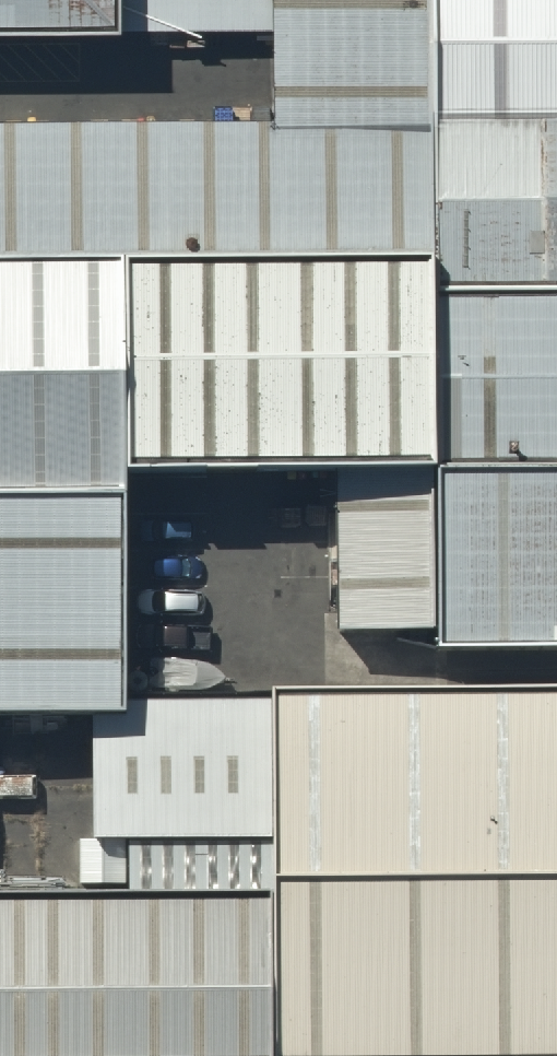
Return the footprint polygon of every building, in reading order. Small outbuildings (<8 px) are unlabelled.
[(140,53),(139,0),(0,0),(0,53),(140,53)] [(140,53),(302,54),(302,0),(139,0),(140,53)] [(302,54),(299,147),(456,148),(456,0),(302,0),(302,54)] [(456,148),(556,148),(556,0),(456,0),(456,148)] [(456,148),(299,147),(0,147),(0,288),(147,288),(459,288),(456,148)] [(456,148),(459,288),(459,322),(556,323),(556,148),(456,148)] [(0,288),(0,410),(149,410),(147,288),(0,288)] [(462,500),(459,322),(459,288),(147,288),(149,410),(148,499),(364,500),(462,500)] [(462,500),(556,500),(556,323),(459,322),(462,500)] [(0,410),(0,523),(148,520),(148,499),(149,410),(0,410)] [(464,652),(462,500),(364,500),(365,652),(464,652)] [(462,500),(464,652),(464,678),(556,678),(556,500),(462,500)] [(148,520),(0,523),(0,727),(147,743),(148,520)] [(300,712),(273,895),(556,908),(556,710),(300,712)] [(273,895),(0,897),(0,1055),(275,1055),(273,895)] [(273,895),(275,1055),(556,1055),(556,908),(273,895)]
